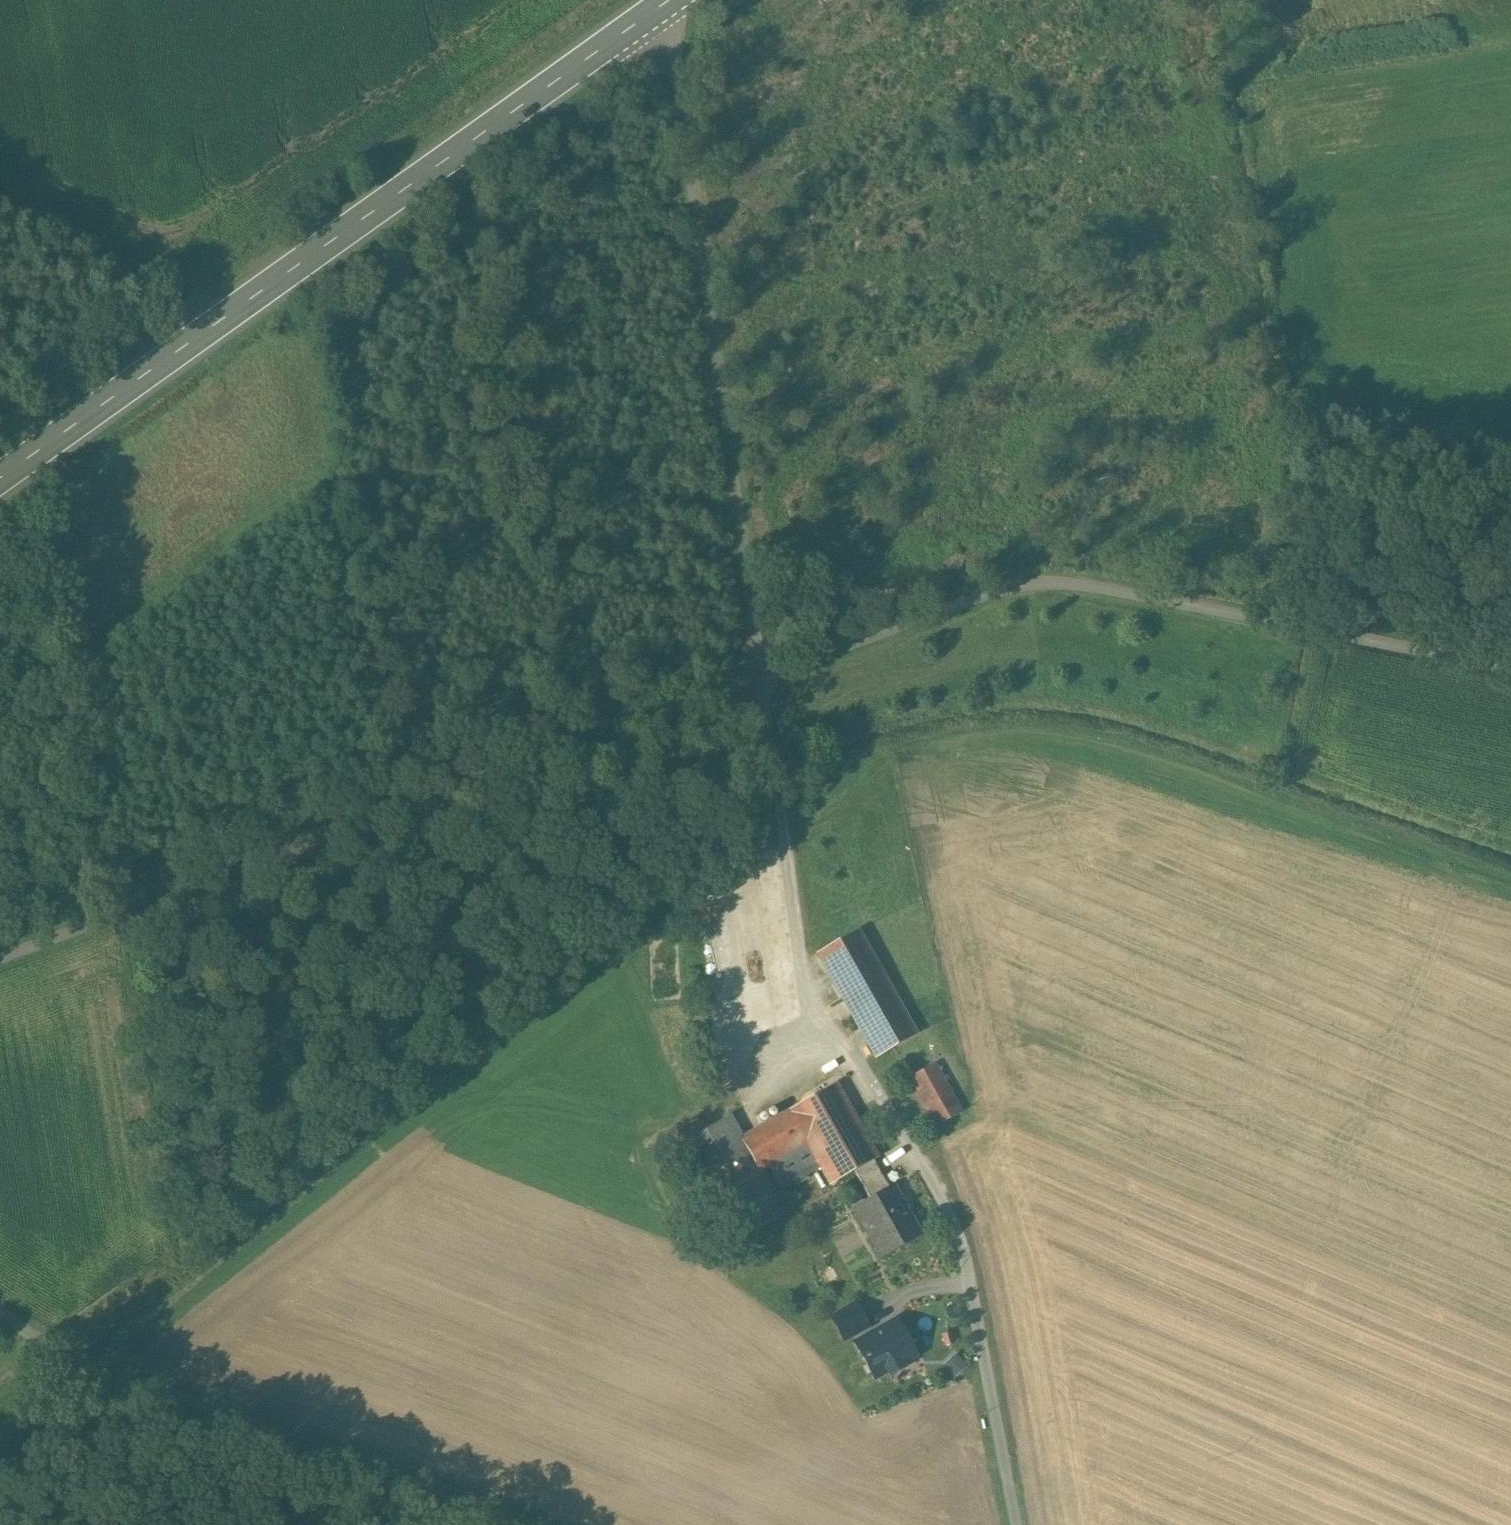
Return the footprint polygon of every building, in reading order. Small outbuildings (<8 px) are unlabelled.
[(921,1032),(860,926),(815,951),(876,1057),(921,1032)] [(963,1112),(935,1063),(908,1078),(936,1127),(963,1112)] [(870,1201),(889,1190),(874,1160),(878,1157),(836,1084),(744,1136),(731,1113),(676,1145),(730,1240),(784,1210),(775,1194),(817,1170),(827,1188),(854,1173),(870,1201)] [(893,1188),(889,1190),(870,1201),(854,1210),(881,1257),(920,1235),(893,1188)] [(854,1305),(831,1318),(844,1340),(867,1328),(854,1305)] [(885,1326),(855,1343),(875,1378),(886,1372),(888,1375),(904,1366),(902,1363),(914,1356),(899,1329),(890,1334),(885,1326)]
